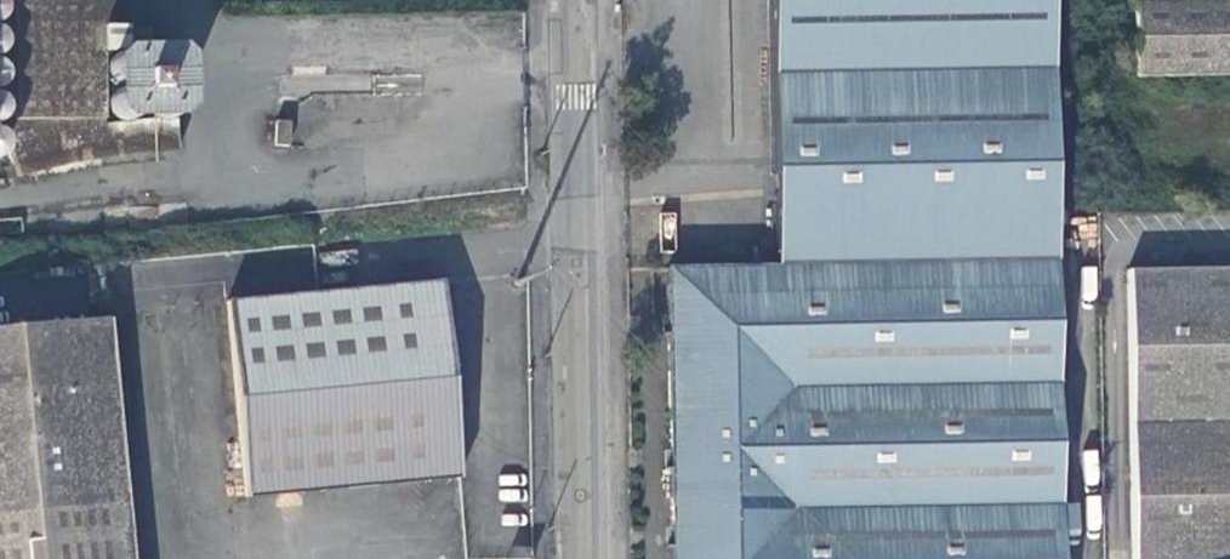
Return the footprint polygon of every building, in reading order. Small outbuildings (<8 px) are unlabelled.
[(117,21),(118,0),(18,0),(17,2),(17,0),(0,0),(0,147),(12,144),(20,178),(143,148),(145,120),(197,107),(181,41),(132,38),(128,22),(117,21)] [(1055,0),(772,0),(777,269),(670,271),(674,558),(1062,558),(1055,0)] [(1132,5),(1132,78),(1229,77),(1229,0),(1132,0),(1132,5)] [(1134,558),(1229,558),(1229,267),(1128,269),(1134,558)] [(229,304),(235,365),(248,497),(248,499),(461,479),(443,283),(320,295),(229,304)] [(106,322),(102,289),(10,298),(12,311),(0,313),(0,332),(106,322)] [(0,332),(0,558),(132,558),(111,322),(106,322),(0,332)]
